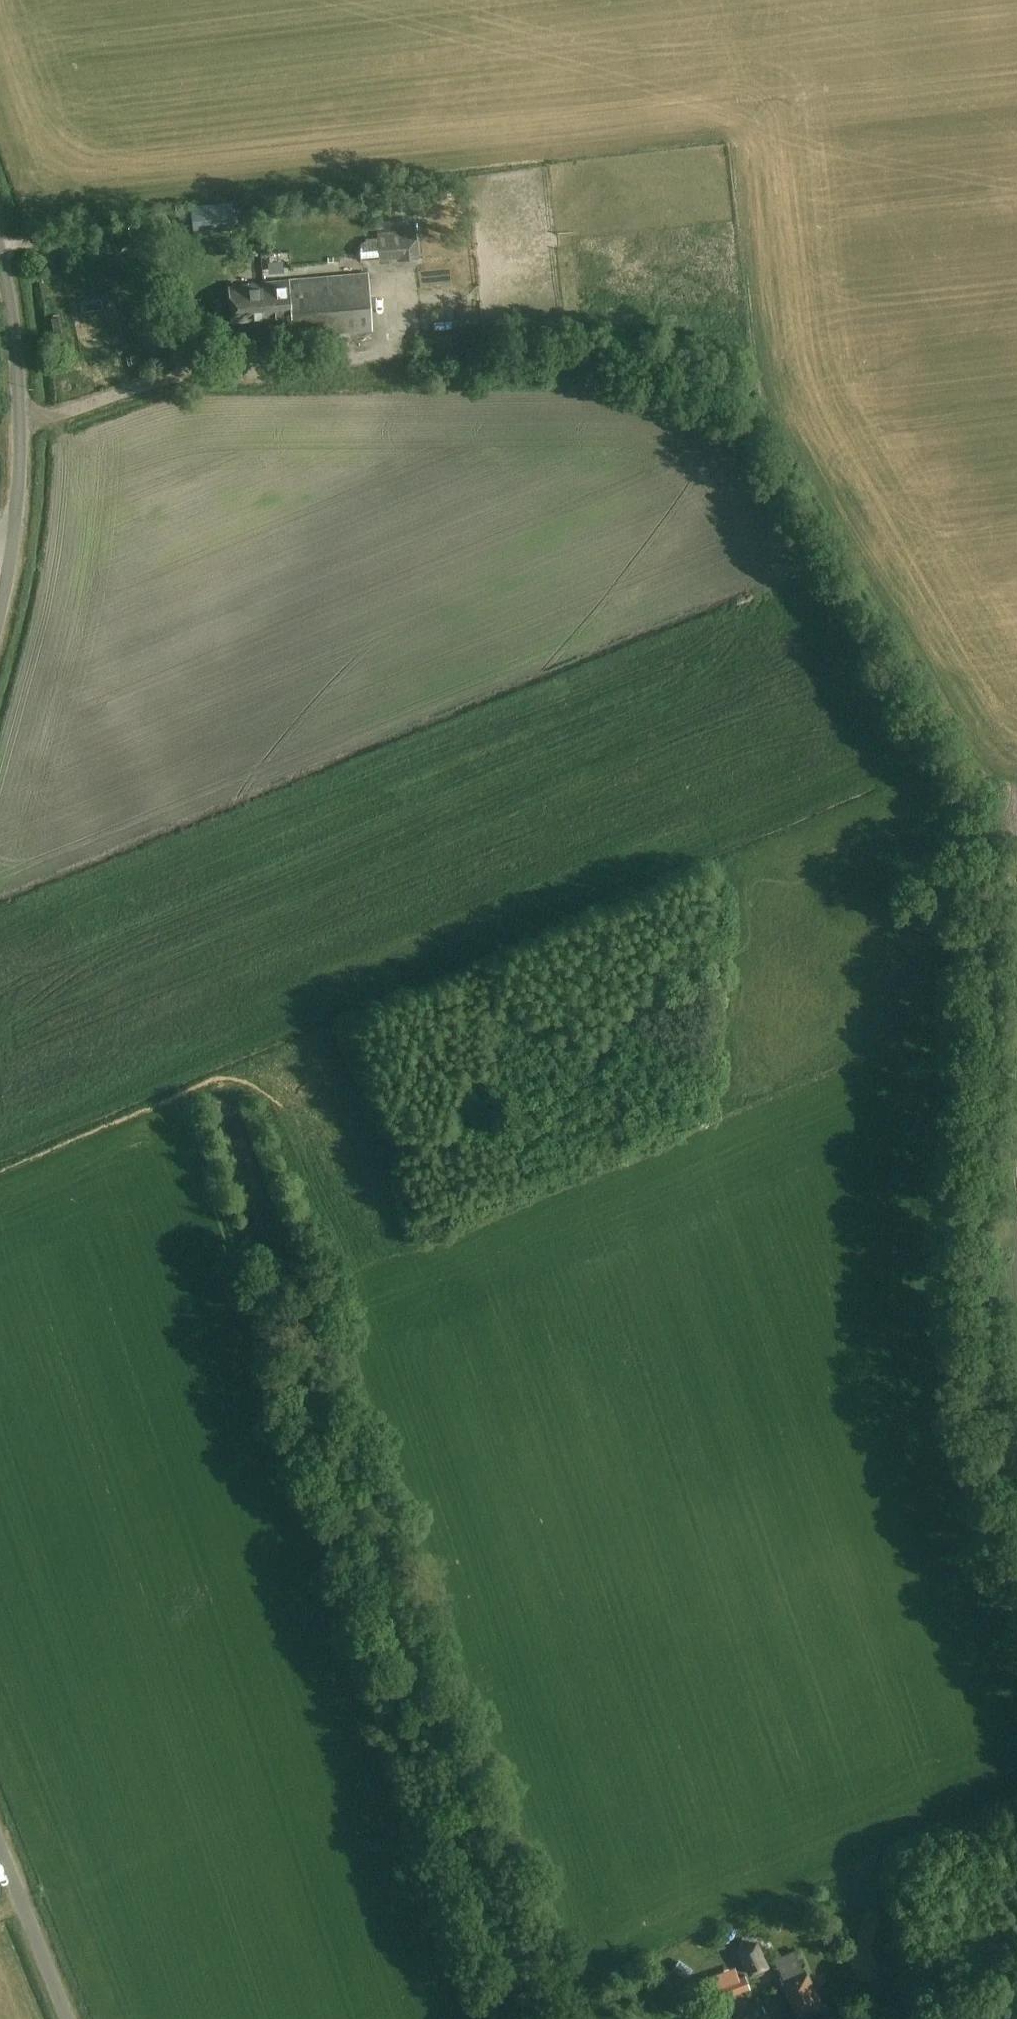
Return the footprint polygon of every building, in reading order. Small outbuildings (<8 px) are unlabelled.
[(235,229),(231,203),(191,208),(194,234),(235,229)] [(415,220),(376,223),(378,237),(365,238),(365,244),(361,245),(362,262),(400,259),(401,263),(418,262),(415,220)] [(271,264),(272,274),(289,273),(289,263),(271,264)] [(270,300),(273,320),(291,318),(292,326),(300,336),(371,330),(367,274),(264,282),(266,300),(270,300)] [(232,323),(273,320),(270,300),(266,300),(264,282),(248,284),(248,285),(229,287),(232,323)] [(769,1968),(757,1942),(737,1951),(749,1977),(769,1968)] [(804,1966),(781,1977),(800,2018),(815,2018),(826,2014),(804,1966)] [(734,1981),(730,1970),(702,1979),(710,2004),(751,1990),(747,1977),(734,1981)] [(763,2007),(734,2018),(768,2018),(763,2007)]
